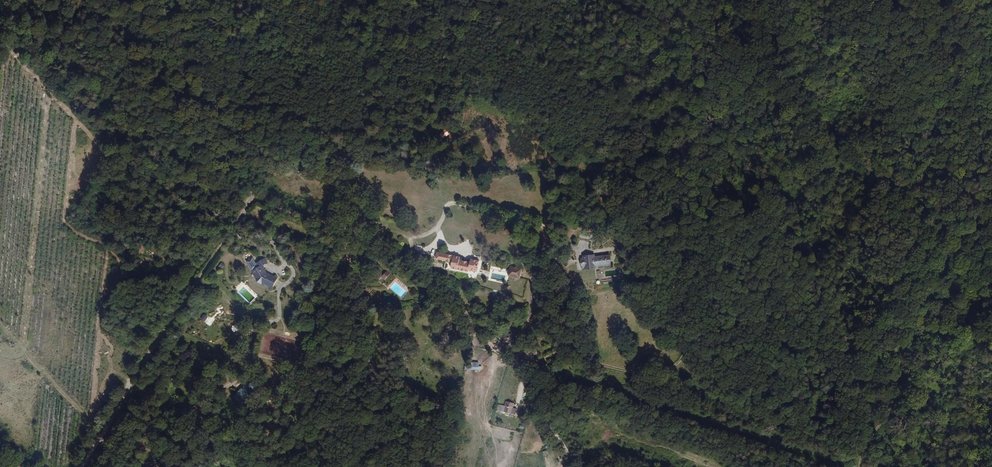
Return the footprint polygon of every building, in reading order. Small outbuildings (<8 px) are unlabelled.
[(439,135),(443,138),(448,133),(444,130),(439,135)] [(445,257),(447,251),(436,249),(435,255),(445,257)] [(595,264),(609,262),(608,252),(594,254),(593,252),(581,254),(581,256),(580,256),(581,266),(583,266),(583,267),(595,265),(595,264)] [(476,266),(477,256),(469,255),(468,258),(451,256),(450,264),(467,267),(468,264),(476,266)] [(276,280),(263,272),(264,270),(262,267),(264,265),(259,262),(255,265),(257,268),(253,271),(255,275),(254,276),(259,283),(263,285),(264,284),(272,289),(276,280)] [(384,271),(378,267),(380,265),(376,262),(371,269),(375,272),(373,274),(379,279),(381,276),(385,279),(390,271),(386,269),(384,271)] [(205,313),(200,320),(206,323),(210,316),(205,313)] [(519,339),(515,329),(503,333),(505,339),(508,338),(510,342),(519,339)] [(536,353),(534,347),(521,350),(523,357),(533,355),(533,354),(536,353)] [(245,384),(233,396),(241,403),(253,392),(245,384)] [(505,405),(499,403),(497,410),(516,415),(517,408),(514,408),(515,402),(506,401),(505,405)]
